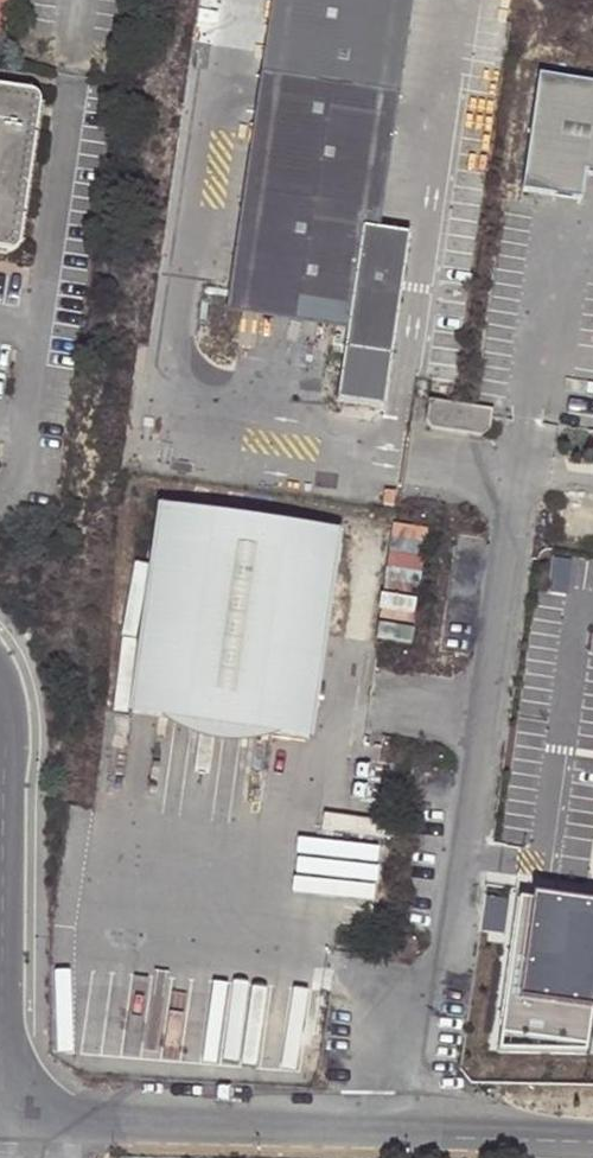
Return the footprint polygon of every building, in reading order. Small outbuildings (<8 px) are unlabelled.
[(227,314),(349,330),(351,313),(247,298),(288,0),(270,0),(227,314)] [(247,298),(351,313),(349,330),(339,401),(386,407),(410,234),(380,230),(363,228),(394,0),(288,0),(247,298)] [(412,0),(394,0),(363,228),(380,230),(412,0)] [(538,73),(521,190),(582,199),(585,173),(592,174),(592,81),(538,73)] [(38,94),(0,88),(0,250),(12,252),(18,250),(20,246),(41,99),(38,94)] [(453,366),(438,364),(436,380),(433,402),(448,404),(453,366)] [(482,436),(489,429),(490,419),(492,410),(459,406),(448,404),(433,402),(429,401),(426,420),(431,428),(482,436)] [(383,506),(394,507),(395,494),(385,493),(383,506)] [(312,731),(338,525),(161,503),(136,709),(312,731)] [(568,561),(552,559),(547,591),(563,594),(568,561)] [(507,900),(484,897),(479,931),(502,934),(507,900)] [(517,899),(498,1036),(585,1048),(591,1004),(592,1004),(592,909),(517,899)]
